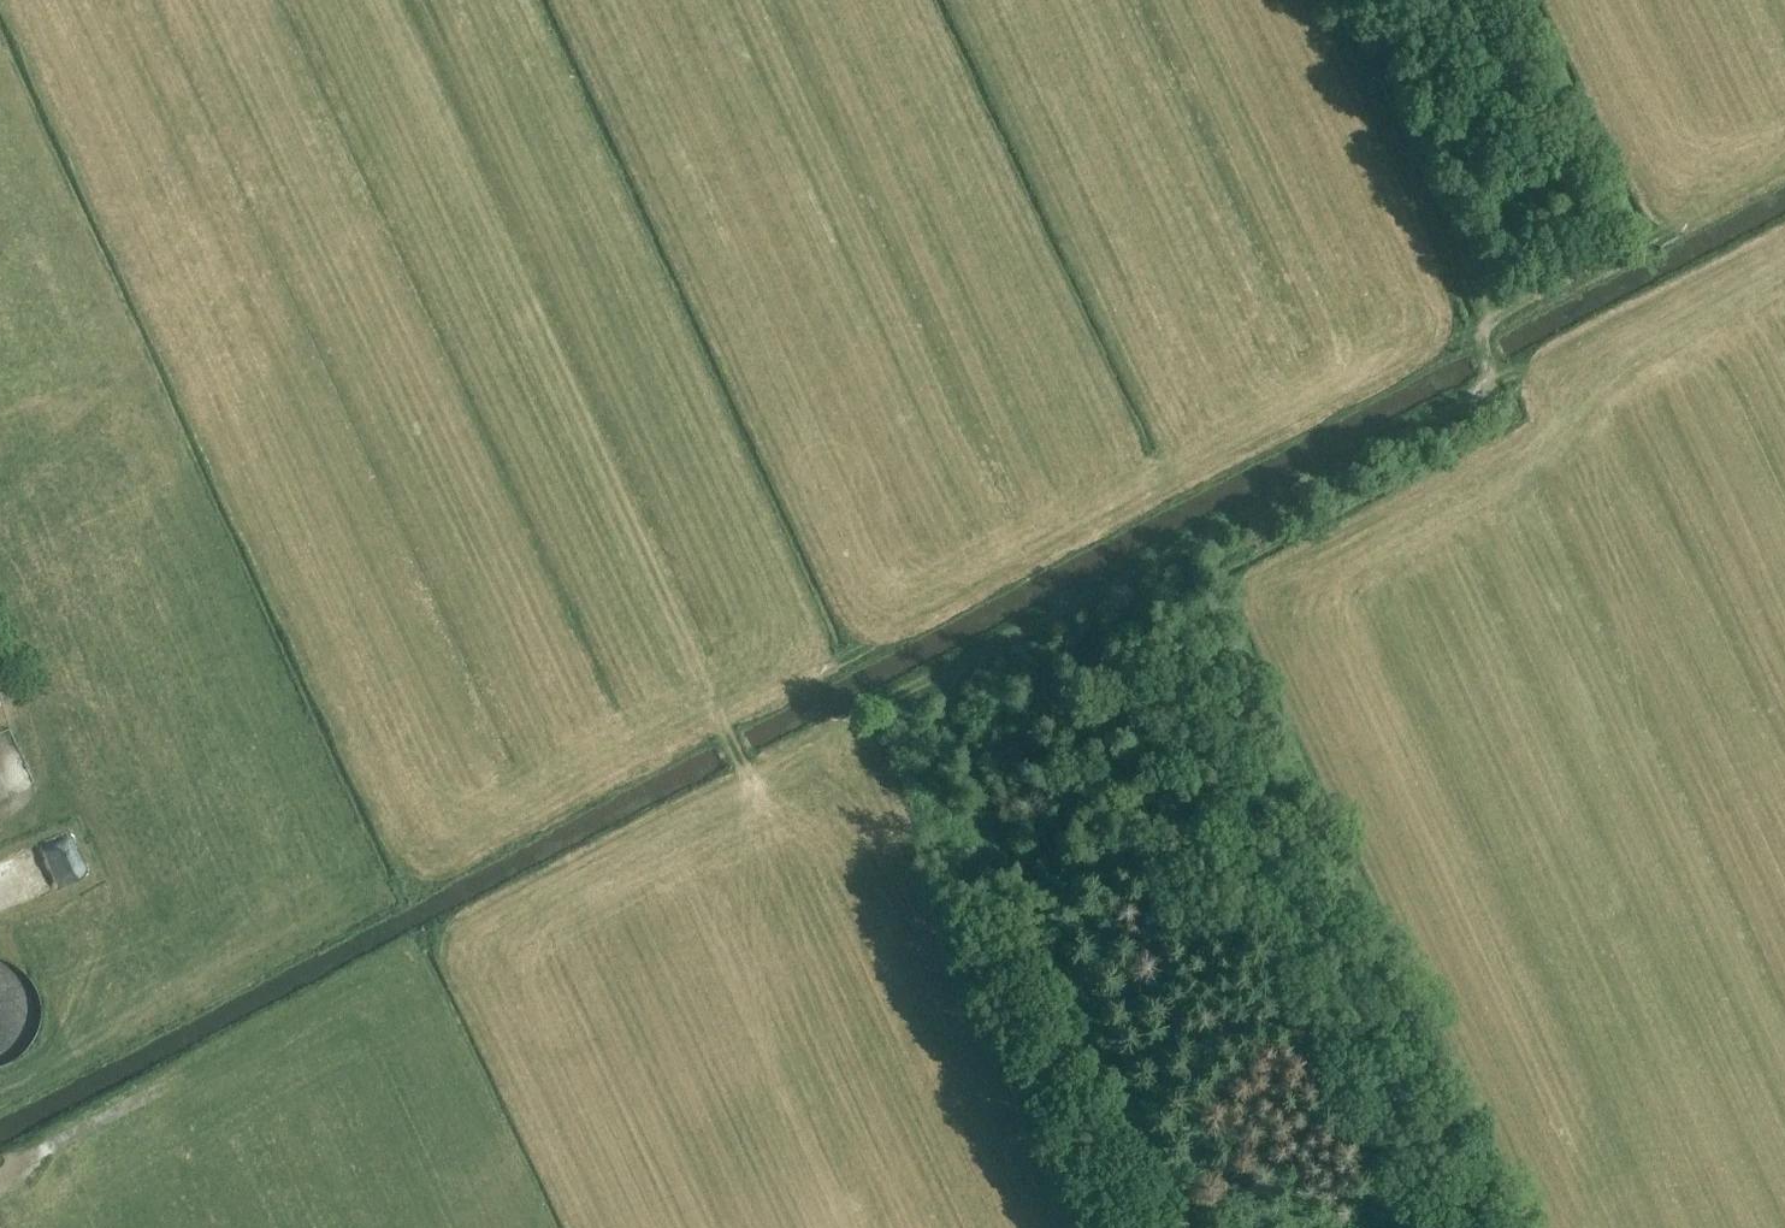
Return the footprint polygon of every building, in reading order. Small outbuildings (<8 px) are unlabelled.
[(0,871),(0,915),(114,874),(100,835),(0,871)]
